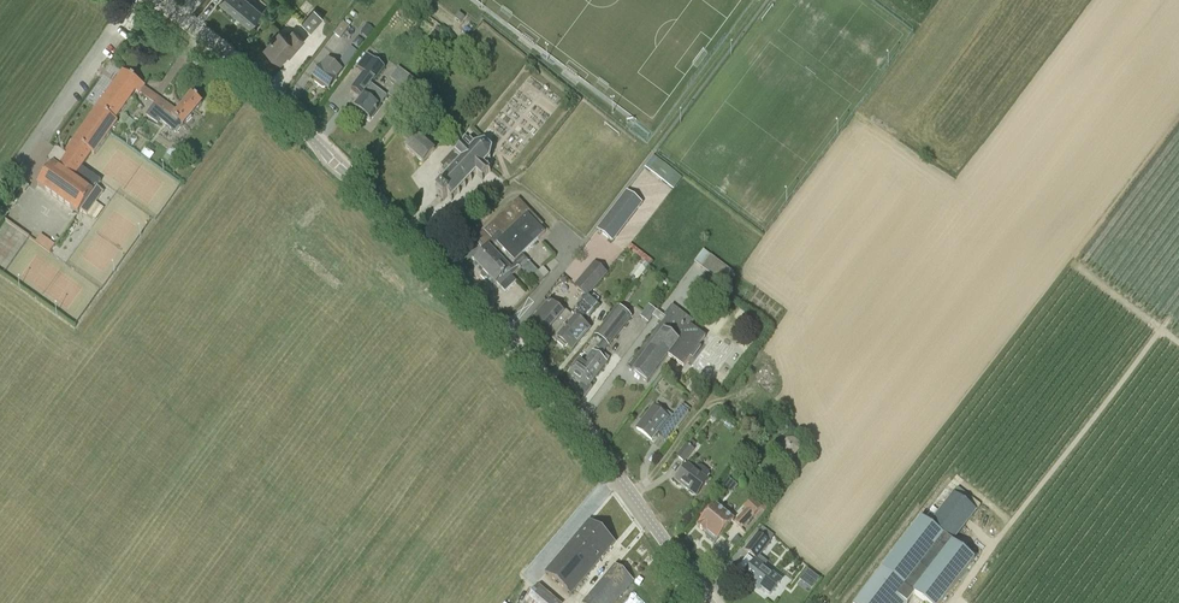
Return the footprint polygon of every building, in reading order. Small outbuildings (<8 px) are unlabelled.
[(261,13),(247,0),(223,0),(220,3),(249,27),(261,13)] [(311,32),(323,17),(313,9),(301,24),(311,32)] [(459,12),(455,17),(454,18),(460,22),(465,16),(459,12)] [(340,39),(349,27),(342,22),(333,34),(340,39)] [(367,25),(362,30),(369,35),(373,30),(367,25)] [(292,53),(304,40),(293,31),(287,38),(280,32),(265,49),(280,63),(291,51),(292,53)] [(337,67),(343,71),(361,49),(355,44),(337,67)] [(370,120),(383,102),(378,99),(382,94),(371,86),(383,69),(366,57),(357,69),(364,74),(351,90),(361,98),(354,108),(370,120)] [(342,72),(336,67),(328,60),(321,69),(320,68),(313,77),(315,79),(314,81),(314,83),(322,89),(325,89),(326,87),(328,89),(342,72)] [(159,97),(144,86),(122,71),(64,153),(62,151),(61,153),(56,149),(47,162),(52,165),(37,186),(77,215),(80,212),(86,216),(103,192),(96,188),(100,182),(83,170),(81,168),(91,153),(94,155),(108,135),(117,122),(115,120),(135,91),(154,104),(158,99),(159,97)] [(394,100),(409,81),(395,71),(389,79),(396,84),(388,95),(394,100)] [(158,99),(154,104),(151,109),(145,116),(157,124),(159,120),(176,134),(186,122),(187,123),(191,118),(190,117),(201,103),(200,102),(200,101),(196,98),(195,98),(191,95),(177,112),(158,99)] [(120,120),(129,127),(134,120),(125,113),(120,120)] [(422,164),(433,152),(417,136),(419,133),(414,128),(405,138),(410,142),(405,148),(422,164)] [(453,153),(440,166),(443,169),(438,174),(442,178),(442,179),(443,180),(438,186),(435,186),(435,188),(437,188),(435,189),(436,192),(438,194),(436,196),(443,202),(447,197),(450,200),(450,201),(452,201),(452,200),(458,194),(460,193),(459,192),(464,187),(464,188),(466,186),(465,186),(470,180),(471,181),(472,180),(471,179),(476,174),(481,179),(481,180),(482,180),(482,179),(488,173),(489,173),(489,171),(487,171),(483,167),(489,160),(491,161),(491,159),(490,158),(491,151),(493,151),(492,149),(491,149),(485,144),(485,142),(483,142),(483,144),(476,146),(475,145),(474,145),(469,141),(468,141),(465,138),(459,145),(462,148),(455,155),(453,153)] [(674,189),(683,177),(654,155),(645,167),(674,189)] [(612,242),(641,205),(626,193),(597,230),(612,242)] [(547,231),(542,226),(517,200),(484,233),(492,241),(472,260),(475,262),(474,263),(483,273),(479,276),(484,281),(488,278),(495,285),(496,285),(505,294),(516,282),(511,277),(520,268),(537,286),(544,279),(521,256),(547,231)] [(50,253),(54,247),(40,237),(35,243),(50,253)] [(626,249),(641,261),(648,266),(649,267),(653,263),(630,245),(626,249)] [(723,285),(732,273),(703,251),(694,263),(723,285)] [(596,265),(590,272),(576,288),(586,297),(606,273),(596,265)] [(570,315),(551,339),(565,350),(568,346),(572,350),(588,330),(581,324),(587,317),(589,318),(598,307),(585,297),(570,315)] [(551,339),(570,315),(564,310),(561,314),(553,307),(556,303),(550,299),(547,302),(548,303),(536,318),(535,317),(531,322),(536,326),(540,322),(548,329),(545,333),(551,339)] [(705,338),(690,327),(693,322),(671,306),(657,326),(658,327),(628,368),(633,372),(632,373),(647,384),(668,356),(683,367),(705,338)] [(649,306),(641,317),(649,323),(657,312),(649,306)] [(608,347),(630,318),(616,308),(594,337),(608,347)] [(582,374),(592,381),(609,360),(595,349),(583,365),(578,361),(573,368),(582,374)] [(582,374),(573,368),(568,374),(581,385),(572,397),(578,405),(591,389),(588,387),(592,381),(582,374)] [(699,384),(698,384),(692,385),(691,385),(692,392),(700,391),(699,384)] [(681,407),(677,413),(670,422),(653,409),(636,431),(651,442),(660,430),(662,432),(667,425),(674,430),(690,409),(683,403),(680,407),(681,407)] [(787,438),(783,442),(783,449),(788,454),(795,453),(799,448),(798,441),(793,437),(787,438)] [(684,463),(693,451),(686,446),(676,458),(684,463)] [(697,467),(694,471),(687,466),(675,481),(688,491),(688,494),(691,496),(694,496),(695,497),(707,482),(705,480),(708,476),(708,473),(700,467),(697,467)] [(730,478),(723,487),(731,493),(738,484),(730,478)] [(958,488),(929,523),(953,542),(977,512),(976,512),(980,506),(958,488)] [(741,529),(761,508),(752,500),(744,509),(746,511),(735,523),(741,529)] [(716,540),(733,520),(714,505),(696,527),(704,534),(706,532),(716,540)] [(914,594),(925,602),(940,602),(974,560),(921,519),(882,570),(872,583),(857,602),(908,602),(914,594)] [(571,595),(614,544),(588,522),(545,574),(571,595)] [(754,562),(742,578),(755,588),(757,585),(769,595),(780,582),(763,569),(767,563),(759,557),(769,544),(768,544),(774,537),(764,529),(758,536),(757,536),(745,552),(756,560),(754,562)] [(583,602),(614,602),(632,581),(614,566),(583,602)] [(809,591),(820,578),(808,569),(798,582),(809,591)] [(540,591),(530,602),(554,602),(540,591)]
